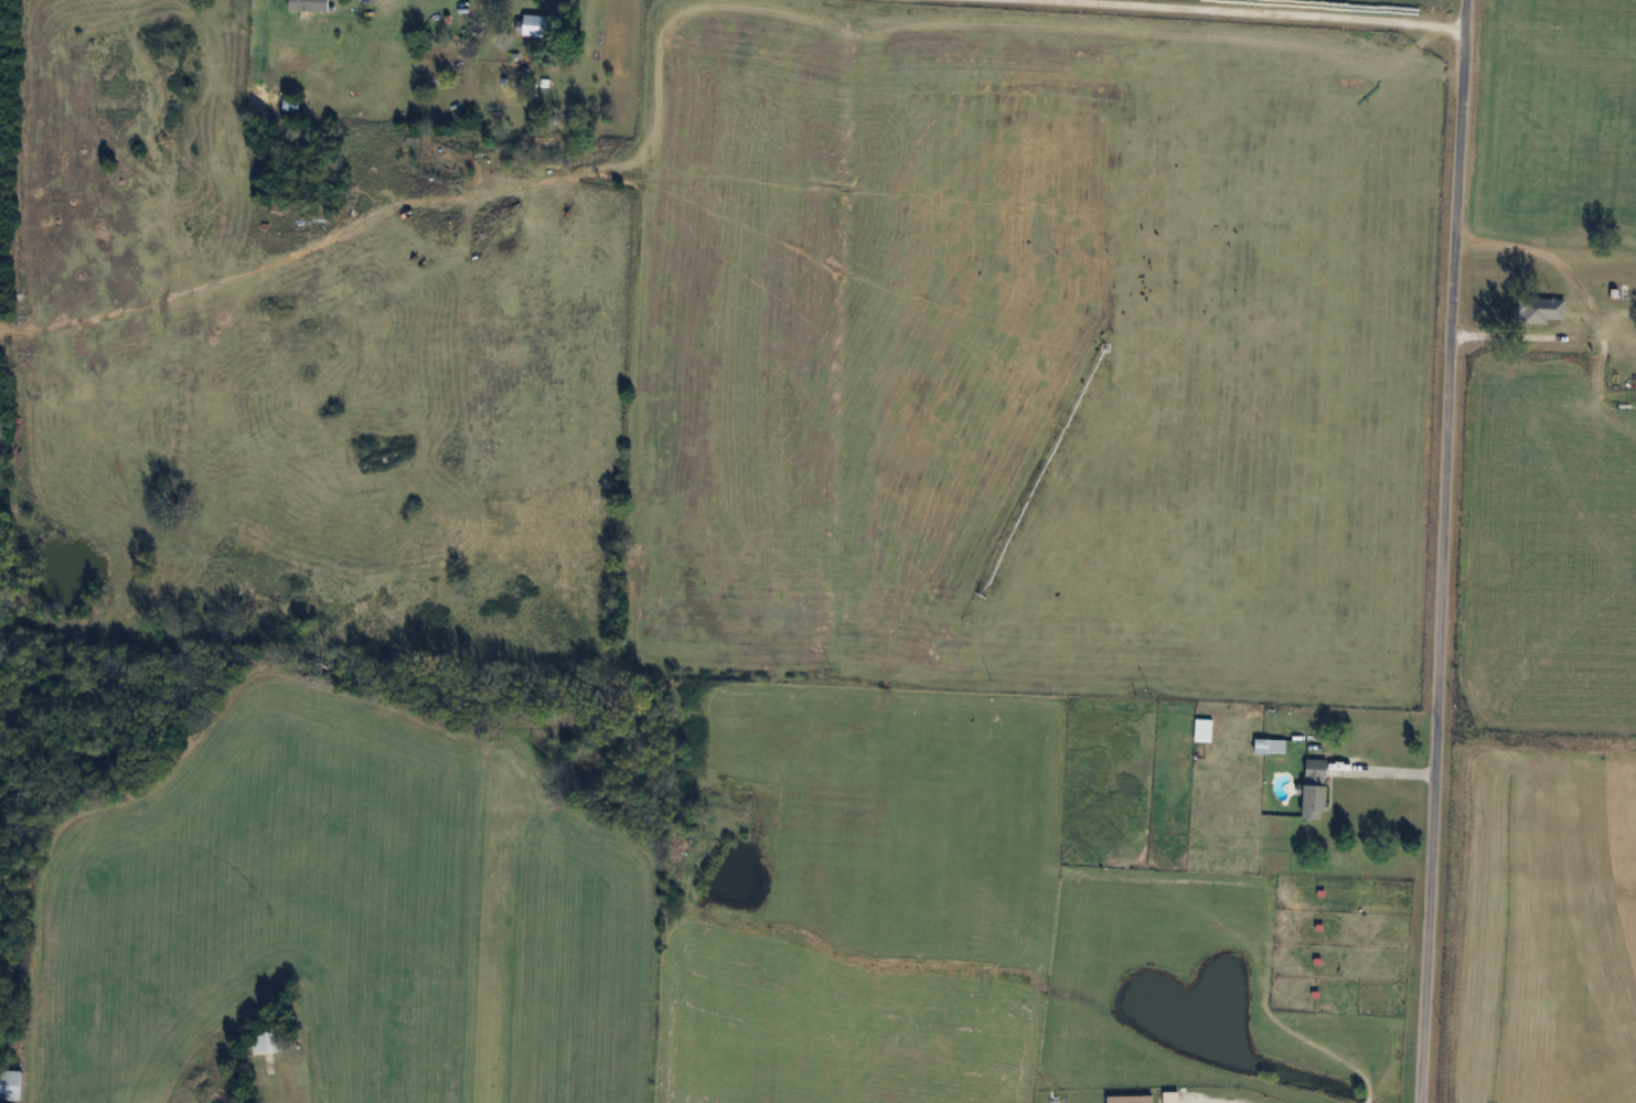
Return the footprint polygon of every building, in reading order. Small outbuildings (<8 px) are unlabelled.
[(290,12),(331,12),(331,0),(290,0),(290,12)] [(547,15),(523,15),(523,36),(547,36),(547,15)] [(282,111),(300,112),(301,98),(283,97),(282,111)] [(1621,284),(1621,301),(1635,301),(1635,284),(1621,284)] [(1567,322),(1568,298),(1520,296),(1519,319),(1567,322)] [(1628,337),(1628,348),(1635,349),(1635,337),(1628,337)] [(1214,719),(1196,719),(1196,742),(1214,742),(1214,719)] [(1324,820),(1324,811),(1329,812),(1330,759),(1308,759),(1307,820),(1324,820)] [(255,1053),(285,1050),(283,1030),(253,1032),(255,1053)] [(1,1099),(24,1099),(24,1069),(1,1069),(1,1099)]
